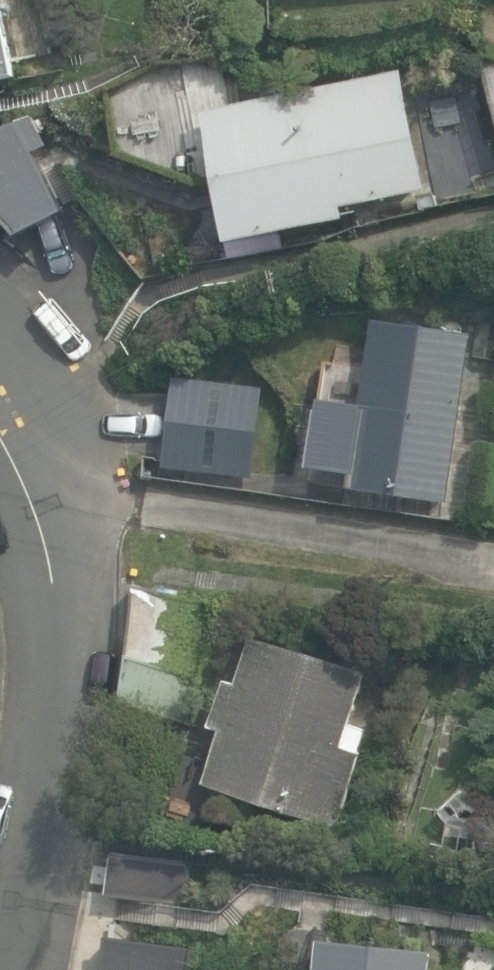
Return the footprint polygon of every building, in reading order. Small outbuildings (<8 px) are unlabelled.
[(16,76),(13,62),(27,58),(23,38),(8,41),(0,4),(0,79),(16,76)] [(204,111),(229,242),(347,219),(344,205),(421,191),(424,209),(440,206),(437,190),(437,188),(426,190),(404,77),(402,70),(284,95),(280,96),(204,111)] [(15,186),(18,189),(46,165),(23,138),(0,147),(0,199),(15,186)] [(350,491),(450,505),(474,334),(374,320),(350,491)] [(165,469),(254,480),(266,384),(177,373),(165,469)] [(119,703),(186,722),(221,604),(136,583),(119,703)] [(205,785),(338,828),(369,732),(352,726),(368,676),(254,639),(240,684),(226,680),(211,727),(223,731),(205,785)] [(107,895),(183,905),(189,862),(112,852),(107,895)] [(431,947),(323,936),(319,969),(429,969),(431,947)] [(469,940),(466,969),(493,969),(493,943),(469,940)]
